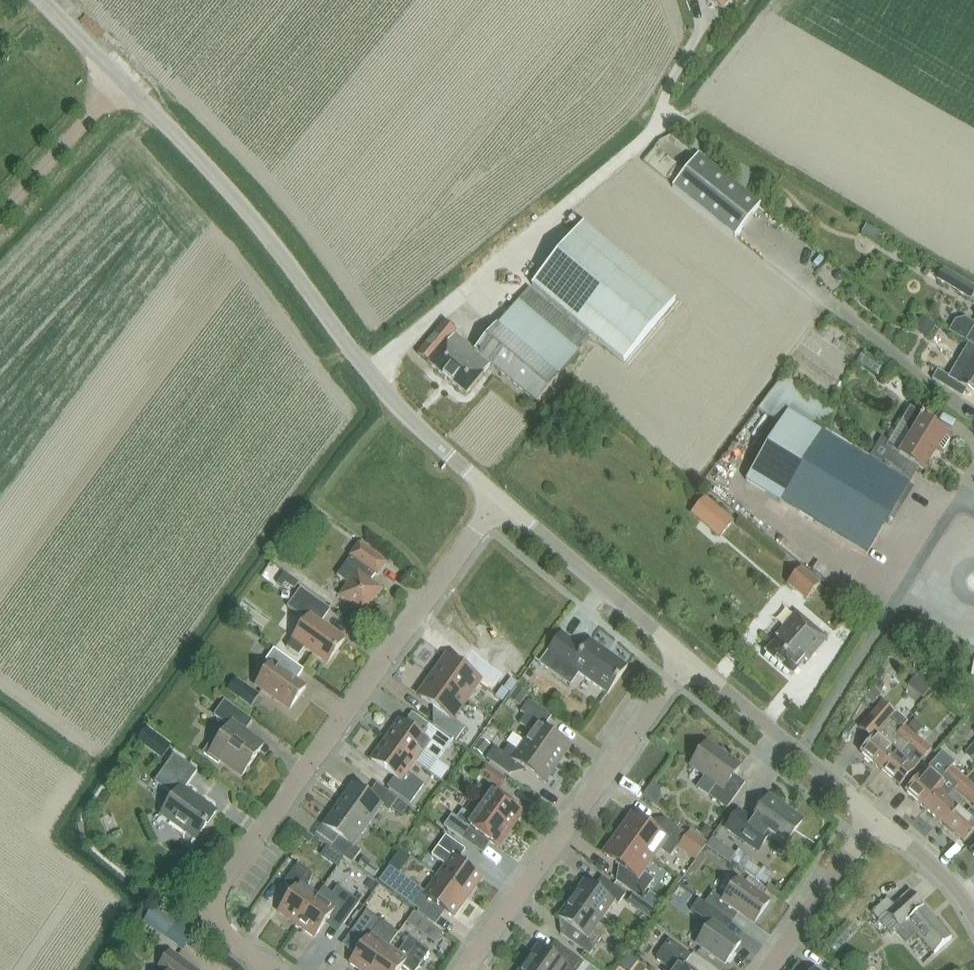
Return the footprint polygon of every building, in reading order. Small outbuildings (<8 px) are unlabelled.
[(724,12),(733,0),(708,0),(724,12)] [(736,237),(761,206),(698,155),(673,187),(736,237)] [(624,361),(675,300),(583,223),(532,284),(624,361)] [(862,232),(876,240),(881,232),(866,224),(862,232)] [(941,268),(934,280),(968,301),(973,290),(973,288),(941,268)] [(537,403),(579,352),(589,339),(528,288),(475,351),(455,334),(457,332),(444,321),(417,354),(430,364),(466,395),(491,364),(537,403)] [(934,326),(920,316),(911,328),(926,339),(934,326)] [(973,324),(964,318),(953,320),(947,331),(968,345),(969,343),(973,347),(973,324)] [(969,343),(968,345),(948,377),(938,370),(933,379),(933,378),(932,379),(962,398),(967,390),(973,394),(973,347),(969,343)] [(867,460),(823,432),(836,410),(782,376),(756,410),(779,424),(745,480),(867,554),(909,485),(907,484),(918,467),(923,470),(936,449),(941,452),(951,436),(922,418),(924,416),(910,407),(902,420),(903,421),(908,440),(899,454),(892,450),(895,446),(881,438),(867,460)] [(721,538),(732,524),(704,500),(693,513),(721,538)] [(311,528),(319,533),(327,521),(318,516),(311,528)] [(364,612),(380,589),(370,582),(376,574),(377,575),(386,563),(359,544),(350,556),(351,556),(337,575),(349,584),(341,596),(364,612)] [(820,584),(801,568),(787,583),(806,600),(820,584)] [(327,664),(344,639),(321,622),(330,609),(300,588),(288,606),(306,620),(286,648),(297,656),(303,647),(327,664)] [(811,658),(827,639),(796,612),(776,636),(778,638),(765,653),(792,676),(809,656),(811,658)] [(580,674),(608,694),(627,667),(590,640),(582,650),(560,634),(538,664),(570,687),(580,674)] [(290,709),(305,687),(296,681),(303,670),(273,649),(265,660),(271,664),(256,685),(290,709)] [(432,675),(467,700),(481,681),(494,690),(503,677),(480,661),(471,673),(447,655),(432,675)] [(453,720),(467,700),(432,675),(418,695),(441,712),(433,724),(456,741),(464,728),(453,720)] [(260,695),(236,678),(226,691),(251,708),(260,695)] [(526,695),(515,687),(506,699),(518,707),(526,695)] [(879,695),(871,688),(862,697),(871,705),(879,695)] [(557,765),(570,747),(543,728),(551,716),(528,700),(520,712),(525,715),(519,723),(531,732),(525,742),(557,765)] [(243,732),(251,721),(224,701),(214,715),(229,726),(220,738),(216,735),(203,753),(218,763),(221,760),(242,775),(263,747),(243,732)] [(894,711),(893,712),(882,703),(860,728),(872,739),(861,753),(880,770),(895,753),(901,758),(918,738),(903,725),(906,722),(894,711)] [(908,726),(917,734),(923,727),(914,719),(908,726)] [(256,720),(250,730),(268,740),(274,730),(256,720)] [(451,741),(442,735),(431,727),(424,737),(400,720),(385,740),(415,762),(415,761),(424,768),(432,757),(437,761),(451,741)] [(146,727),(136,742),(161,759),(172,744),(146,727)] [(900,787),(932,750),(918,738),(901,758),(895,753),(880,770),(900,787)] [(482,756),(490,745),(481,739),(473,750),(482,756)] [(407,772),(415,762),(385,740),(371,760),(394,777),(387,787),(410,804),(424,785),(407,772)] [(963,754),(973,764),(973,741),(963,754)] [(544,783),(557,765),(525,742),(518,751),(509,745),(503,753),(493,746),(484,758),(508,775),(516,763),(544,783)] [(707,743),(691,765),(707,776),(698,788),(708,795),(727,809),(745,783),(734,775),(740,766),(707,743)] [(184,789),(197,771),(174,754),(154,782),(173,796),(160,814),(196,840),(216,811),(184,789)] [(505,779),(485,764),(477,775),(497,790),(505,779)] [(956,790),(965,779),(951,767),(942,778),(956,790)] [(940,792),(945,786),(928,771),(923,777),(920,775),(906,792),(925,809),(940,792)] [(973,796),(973,787),(965,779),(956,790),(970,802),(973,796)] [(338,805),(366,825),(380,806),(388,812),(390,809),(398,799),(377,784),(368,796),(353,785),(338,805)] [(478,807),(511,830),(523,812),(491,789),(478,807)] [(948,799),(940,792),(925,809),(944,825),(959,808),(961,809),(966,804),(953,793),(948,799)] [(803,820),(800,818),(769,796),(752,819),(739,810),(725,829),(746,844),(750,838),(756,842),(764,841),(768,835),(784,847),(803,820)] [(408,807),(398,799),(390,809),(401,817),(408,807)] [(352,845),(366,825),(338,805),(324,826),(339,837),(330,848),(351,864),(361,851),(352,845)] [(498,848),(511,830),(478,807),(471,816),(462,810),(456,818),(452,815),(443,826),(463,840),(471,829),(498,848)] [(961,809),(959,808),(944,825),(964,842),(973,831),(973,812),(971,809),(966,814),(961,809)] [(665,819),(656,831),(632,814),(618,834),(652,859),(659,849),(670,857),(676,848),(693,861),(706,843),(688,830),(685,834),(665,819)] [(314,838),(307,833),(302,840),(309,845),(314,838)] [(643,872),(652,859),(618,834),(603,854),(625,869),(616,882),(640,899),(654,880),(643,872)] [(467,897),(482,877),(458,860),(465,850),(445,836),(431,855),(446,865),(438,876),(467,897)] [(735,854),(719,842),(713,851),(729,863),(735,854)] [(704,847),(697,858),(704,863),(712,852),(704,847)] [(312,875),(307,871),(313,863),(303,856),(297,864),(283,883),(293,891),(277,912),(295,925),(317,895),(316,895),(307,888),(312,875)] [(380,870),(364,858),(358,865),(374,877),(380,870)] [(756,878),(761,870),(749,861),(743,869),(756,878)] [(438,876),(426,893),(390,867),(379,881),(415,908),(423,896),(453,918),(467,897),(438,876)] [(618,905),(626,894),(602,877),(594,887),(585,880),(571,899),(601,920),(614,902),(618,905)] [(754,923),(770,902),(737,879),(722,900),(712,893),(705,903),(725,917),(732,907),(754,923)] [(764,898),(768,893),(749,879),(745,885),(764,898)] [(314,938),(329,916),(343,925),(359,902),(337,886),(331,894),(322,887),(316,895),(317,895),(295,925),(314,938)] [(935,954),(951,939),(911,892),(894,906),(888,899),(872,913),(891,935),(896,931),(906,942),(917,933),(935,954)] [(639,912),(646,903),(633,895),(627,903),(639,912)] [(594,930),(601,920),(571,899),(558,918),(568,925),(560,935),(589,955),(601,939),(600,935),(594,930)] [(718,927),(725,917),(699,899),(690,910),(710,924),(696,943),(725,964),(740,943),(718,927)] [(180,920),(157,903),(143,922),(166,939),(180,920)] [(382,918),(368,908),(351,932),(365,941),(349,964),(358,969),(371,969),(388,947),(379,941),(391,925),(382,918)] [(413,913),(405,924),(421,936),(429,924),(413,913)] [(401,966),(407,969),(416,969),(429,952),(409,937),(397,954),(388,947),(371,969),(399,969),(401,966)] [(683,967),(691,955),(669,939),(656,956),(657,960),(670,969),(688,969),(683,967)] [(579,959),(555,942),(548,952),(538,945),(525,964),(533,969),(578,969),(584,963),(579,959)] [(169,951),(158,966),(164,969),(195,969),(169,951)]
